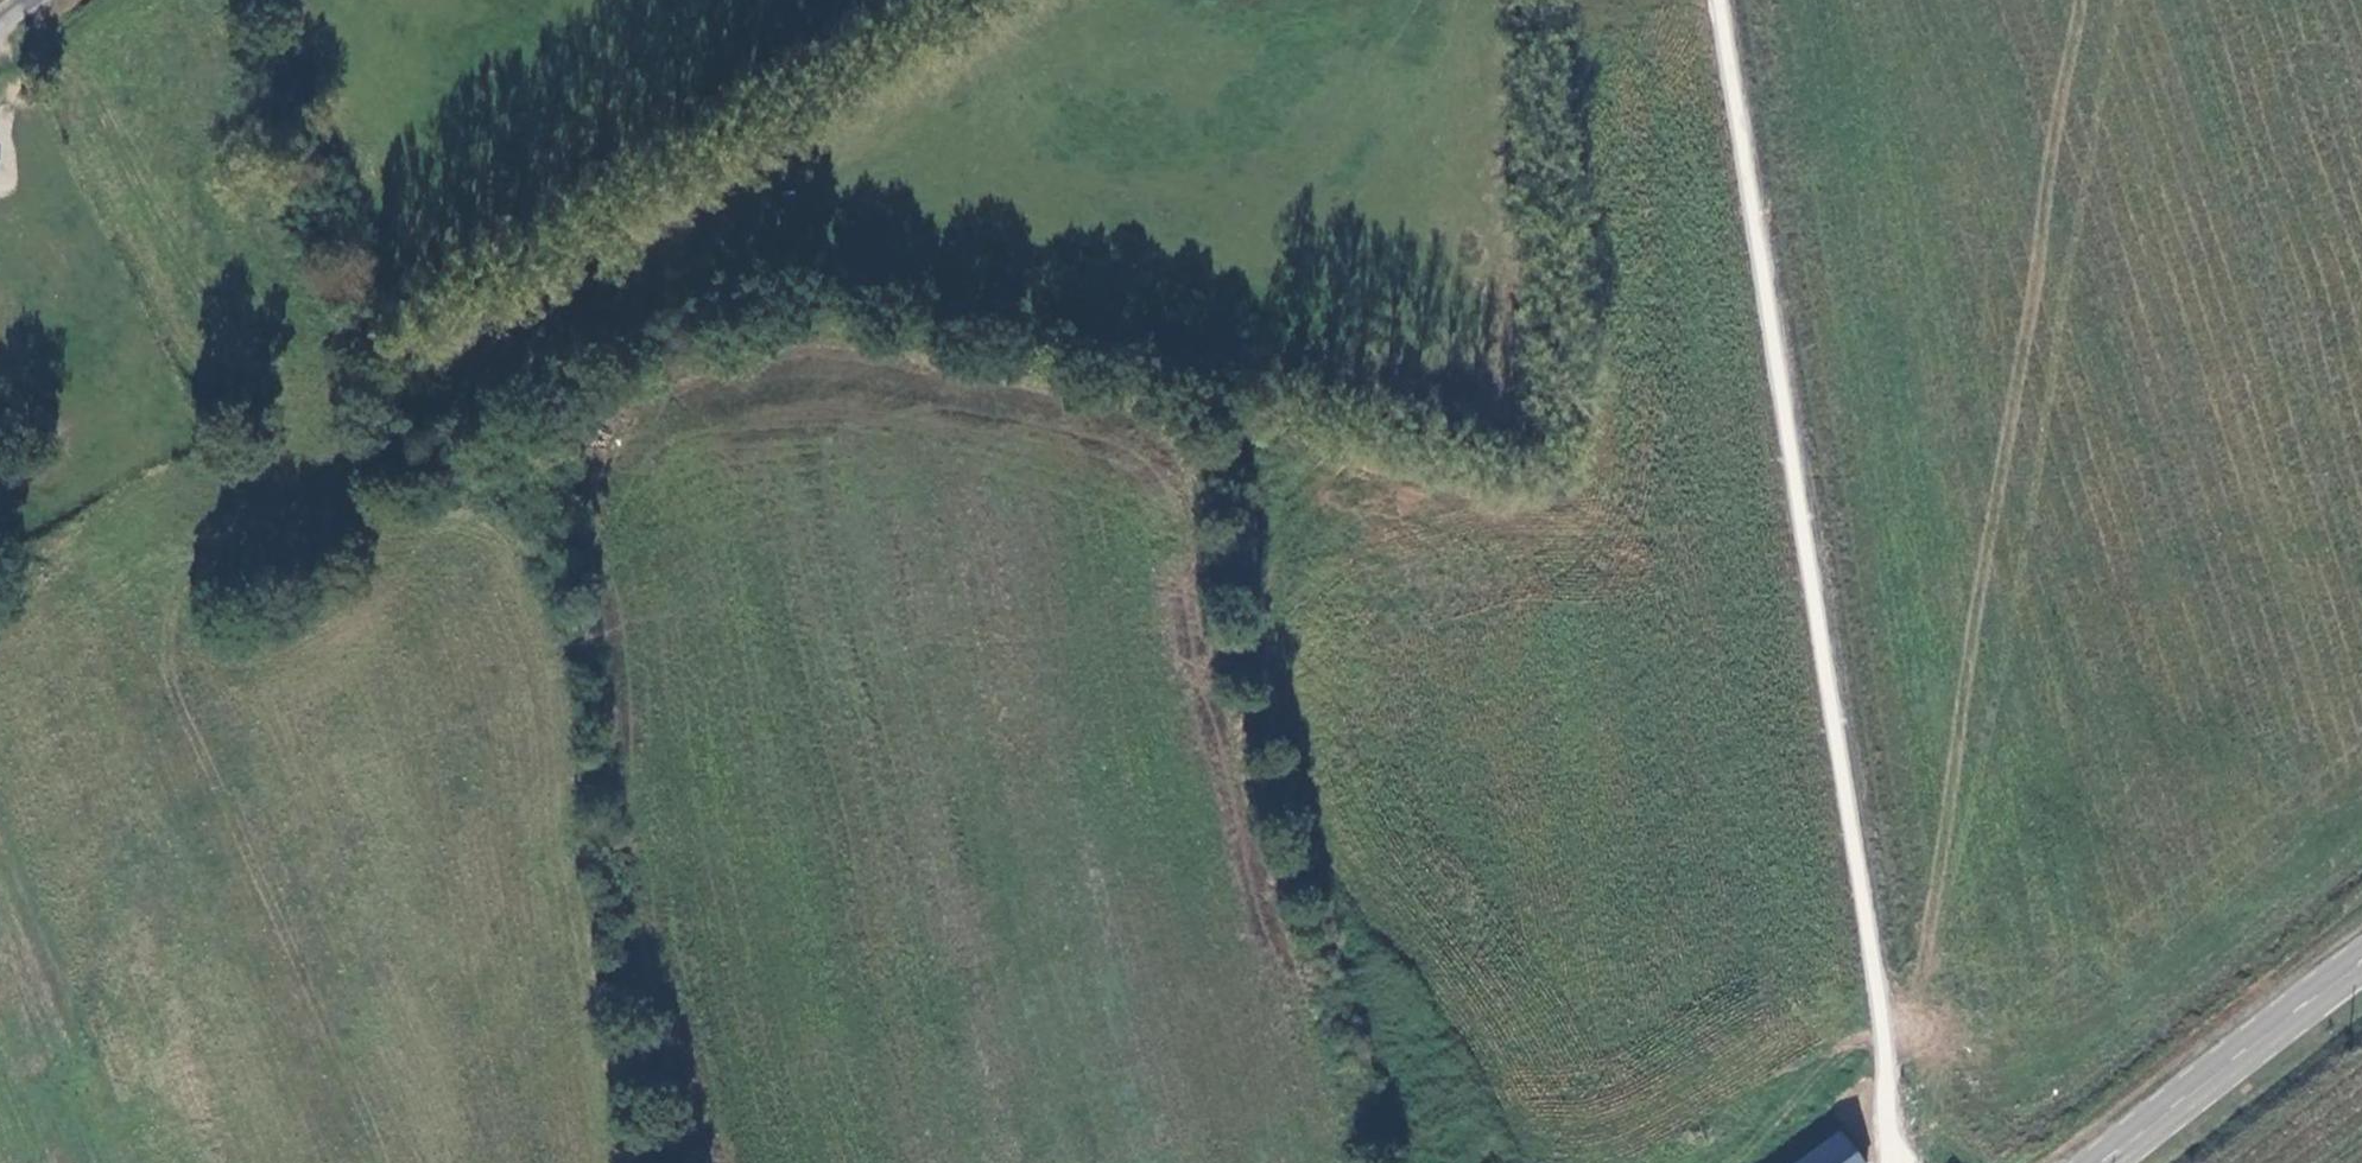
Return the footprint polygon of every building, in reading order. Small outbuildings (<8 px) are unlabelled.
[(1841,1128),(1793,1162),(1864,1162),(1841,1128)]
